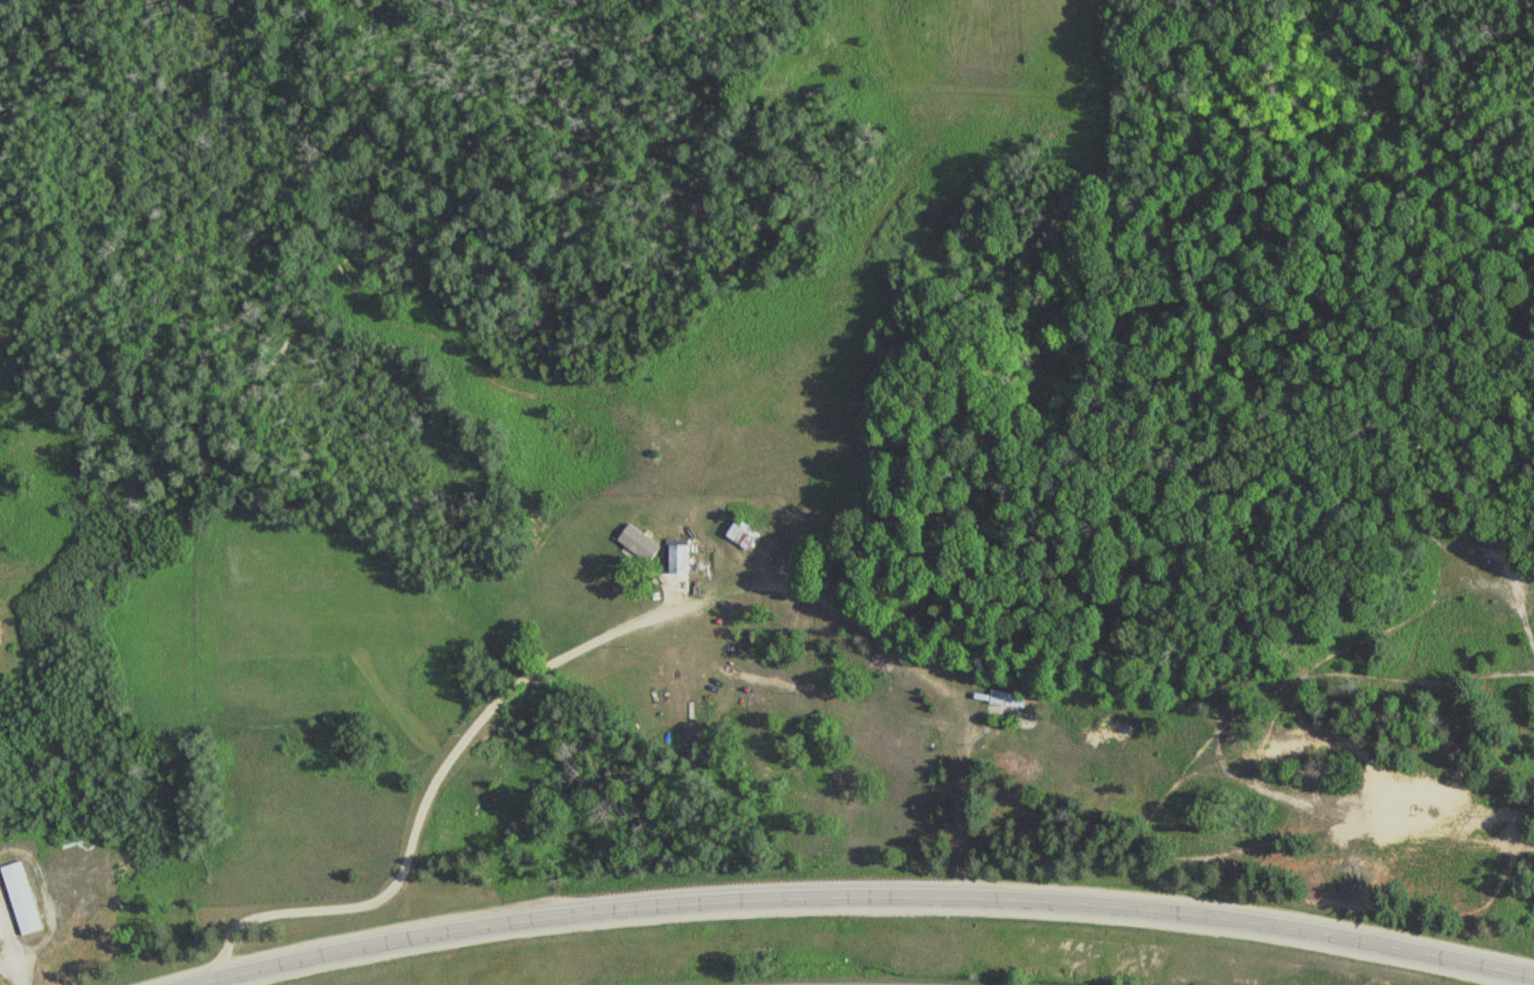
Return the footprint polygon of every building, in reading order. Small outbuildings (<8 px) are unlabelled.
[(759,537),(742,522),(735,529),(753,544),(759,537)] [(620,543),(652,563),(664,544),(632,524),(620,543)] [(692,545),(672,545),(672,574),(692,574),(692,545)] [(1024,722),(1025,692),(994,691),(993,720),(1024,722)] [(23,934),(45,929),(26,860),(5,865),(23,934)]
